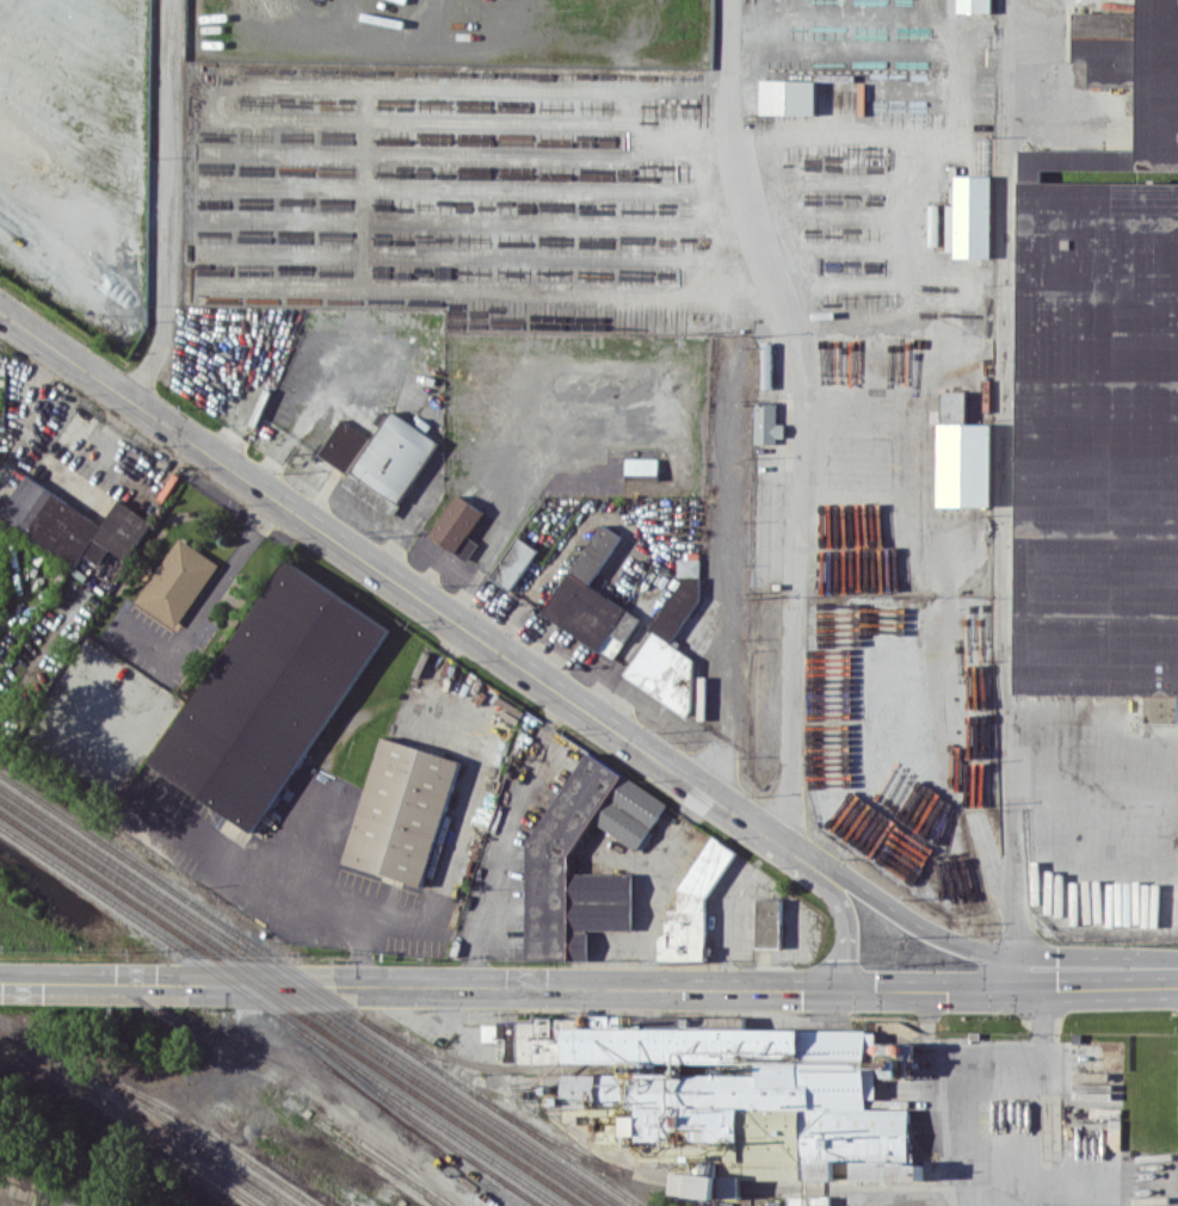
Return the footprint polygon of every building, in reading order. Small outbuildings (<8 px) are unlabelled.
[(958,12),(992,12),(992,0),(958,0),(958,12)] [(1075,84),(1077,0),(1177,0),(1177,169),(1041,168),(1041,180),(1018,180),(1018,148),(1135,148),(1135,85),(1075,84)] [(816,114),(816,80),(762,79),(761,114),(816,114)] [(990,256),(992,175),(955,174),(955,205),(947,205),(946,255),(990,256)] [(1041,180),(1177,181),(1177,694),(1012,693),(1016,180),(1018,180),(1041,180)] [(939,205),(930,205),(929,245),(938,245),(939,205)] [(966,391),(941,390),(940,506),(992,506),(993,423),(966,423),(966,391)] [(777,402),(756,402),(755,443),(776,443),(776,437),(784,437),(785,423),(777,423),(777,402)] [(438,439),(390,409),(343,485),(391,515),(438,439)] [(348,472),(371,437),(342,418),(319,454),(348,472)] [(659,458),(626,457),(626,473),(659,474),(659,458)] [(27,475),(0,517),(76,566),(84,553),(100,563),(109,549),(128,561),(153,521),(119,499),(103,523),(27,475)] [(469,559),(478,542),(468,536),(483,509),(456,494),(431,537),(469,559)] [(544,613),(614,658),(640,616),(591,585),(623,535),(602,522),(544,613)] [(513,589),(537,547),(516,535),(492,577),(513,589)] [(178,629),(220,562),(178,536),(137,604),(178,629)] [(700,574),(700,559),(678,558),(678,574),(700,574)] [(259,832),(388,624),(283,559),(154,767),(259,832)] [(679,709),(707,663),(671,641),(705,585),(686,573),(624,676),(679,709)] [(346,864),(425,885),(460,759),(381,737),(346,864)] [(528,959),(589,960),(589,929),(633,929),(634,873),(570,872),(570,857),(591,821),(640,849),(643,849),(651,835),(651,830),(669,800),(581,749),(581,756),(528,847),(528,959)] [(706,960),(706,903),(736,849),(710,836),(679,892),(679,910),(672,910),(666,920),(666,929),(659,942),(659,960),(706,960)] [(781,947),(782,899),(758,898),(757,946),(781,947)] [(885,1069),(894,1077),(902,1077),(919,1044),(883,1043),(869,1029),(484,1014),(483,1039),(506,1040),(505,1059),(633,1064),(632,1102),(640,1103),(639,1116),(626,1115),(625,1137),(677,1139),(666,1130),(690,1131),(691,1131),(687,1140),(725,1142),(724,1158),(741,1159),(741,1176),(912,1183),(915,1110),(865,1108),(885,1069)] [(567,1073),(566,1106),(580,1106),(581,1090),(600,1091),(599,1101),(626,1101),(626,1074),(567,1073)] [(718,1197),(719,1175),(673,1173),(672,1195),(718,1197)] [(721,1199),(741,1199),(740,1175),(720,1176),(721,1199)] [(790,1195),(789,1205),(831,1205),(831,1197),(790,1195)]
